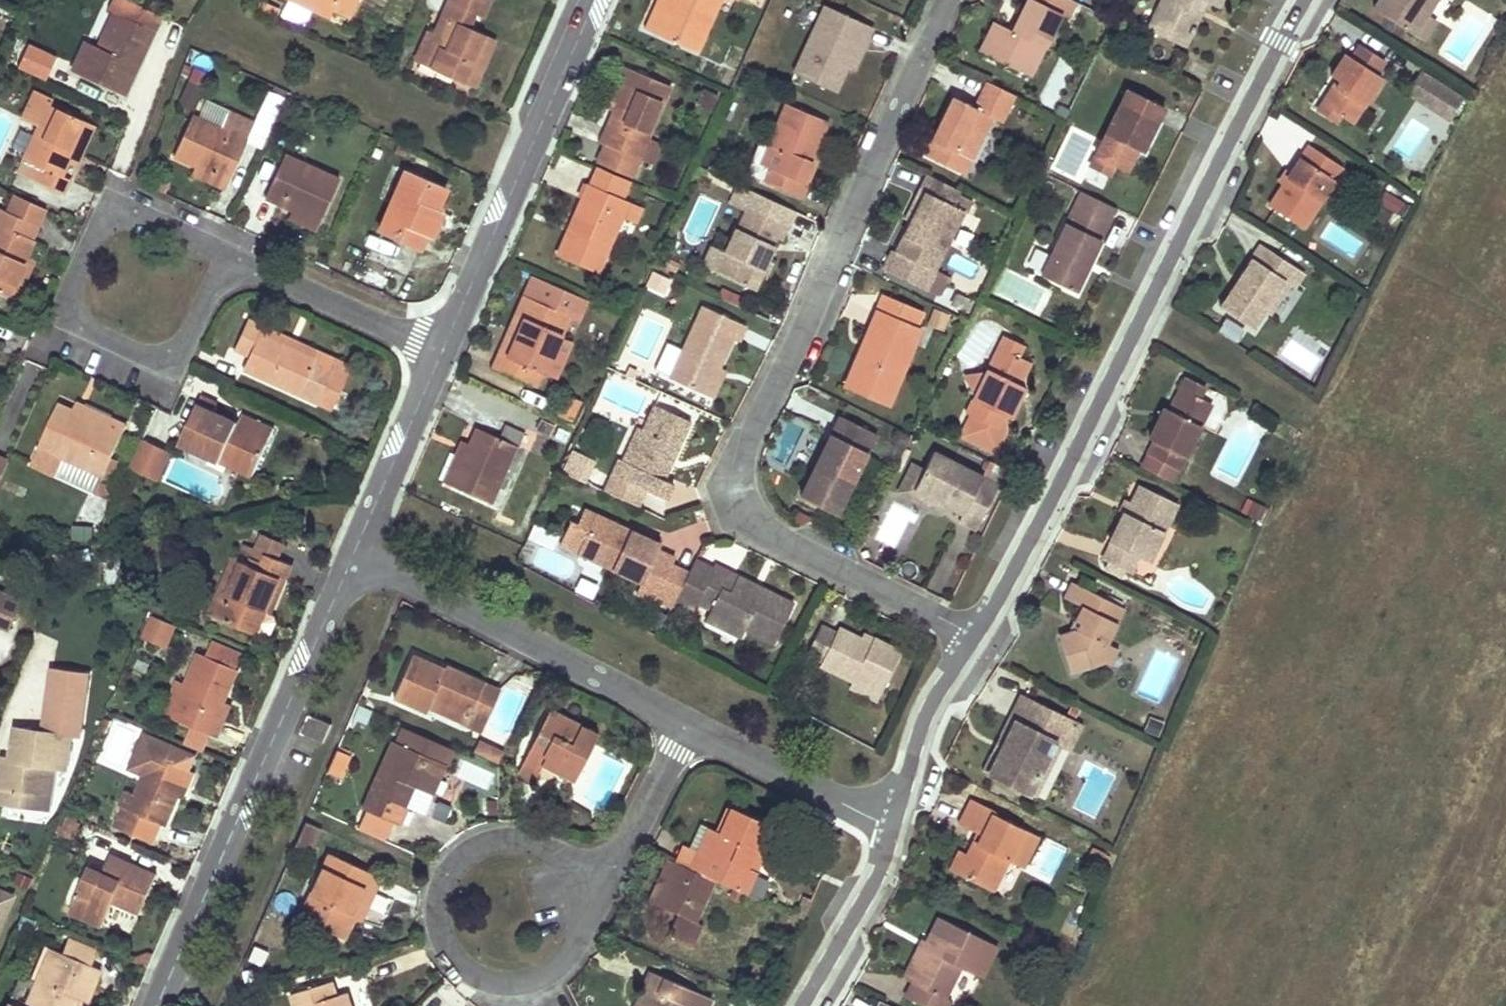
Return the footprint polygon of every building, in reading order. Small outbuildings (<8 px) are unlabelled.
[(360,0),(292,0),(330,18),(334,9),(352,17),(360,0)] [(450,1),(477,14),(485,18),(492,0),(450,0),(450,1)] [(644,29),(697,52),(720,0),(657,0),(654,6),(644,29)] [(1023,0),(1026,2),(1053,15),(1064,20),(1071,5),(1060,0),(1023,0)] [(1152,15),(1155,27),(1150,36),(1180,49),(1185,39),(1188,32),(1191,33),(1195,25),(1192,23),(1198,10),(1194,8),(1197,0),(1159,0),(1152,15)] [(1373,8),(1408,31),(1420,12),(1428,0),(1379,0),(1373,8)] [(477,14),(450,1),(443,15),(448,18),(471,28),(477,14)] [(1047,27),(1053,15),(1026,2),(1020,16),(1047,27)] [(821,10),(791,76),(831,94),(837,79),(842,66),(852,45),(860,48),(868,30),(821,10)] [(114,11),(98,47),(103,49),(120,14),(114,11)] [(1432,20),(1420,12),(1408,31),(1420,39),(1432,20)] [(86,42),(72,71),(125,94),(132,80),(156,29),(120,14),(103,49),(98,47),(86,42)] [(443,15),(435,34),(440,36),(448,18),(443,15)] [(1007,36),(988,28),(983,39),(975,55),(1026,79),(1049,30),(1047,27),(1020,16),(1016,15),(1007,36)] [(1152,15),(1144,32),(1150,36),(1155,27),(1152,15)] [(429,31),(415,61),(463,82),(472,62),(483,68),(496,39),(471,28),(448,18),(440,36),(435,34),(429,31)] [(1385,57),(1359,39),(1351,51),(1349,49),(1337,66),(1340,68),(1345,72),(1343,76),(1371,93),(1376,86),(1369,81),(1376,71),(1385,57)] [(852,45),(842,66),(850,70),(860,48),(852,45)] [(30,47),(20,69),(48,81),(58,59),(30,47)] [(472,62),(463,82),(475,87),(483,68),(472,62)] [(612,90),(605,107),(615,112),(633,71),(622,67),(612,90)] [(209,74),(194,69),(181,104),(196,110),(209,74)] [(671,88),(633,71),(615,112),(625,116),(617,133),(607,129),(601,143),(640,160),(649,138),(671,88)] [(1383,75),(1376,71),(1369,81),(1376,86),(1383,75)] [(1343,76),(1338,72),(1333,80),(1338,82),(1343,76)] [(1467,101),(1422,73),(1409,94),(1453,122),(1467,101)] [(1353,120),(1371,93),(1343,76),(1338,82),(1333,80),(1328,88),(1321,100),(1342,114),(1353,120)] [(932,137),(922,156),(959,175),(987,119),(994,124),(1008,98),(984,85),(971,110),(950,100),(943,115),(935,130),(942,133),(938,139),(932,137)] [(21,117),(39,126),(49,104),(51,99),(33,90),(21,117)] [(1152,105),(1121,90),(1088,154),(1106,165),(1118,171),(1128,150),(1134,139),(1141,142),(1146,133),(1151,123),(1145,120),(1152,105)] [(705,92),(699,105),(714,111),(720,98),(705,92)] [(255,123),(246,143),(260,149),(283,99),(270,93),(255,123)] [(1342,114),(1321,100),(1315,109),(1336,123),(1342,114)] [(80,162),(94,126),(49,104),(39,126),(24,158),(41,167),(36,181),(64,192),(68,184),(70,178),(64,175),(71,158),(80,162)] [(814,143),(824,122),(782,104),(755,165),(764,169),(758,183),(797,200),(803,186),(797,183),(809,154),(814,143)] [(223,128),(194,114),(175,156),(196,166),(211,173),(230,181),(246,143),(255,123),(230,111),(223,128)] [(625,116),(615,112),(607,129),(617,133),(625,116)] [(942,133),(935,130),(932,137),(938,139),(942,133)] [(653,165),(663,144),(649,138),(640,160),(653,165)] [(1134,139),(1128,150),(1135,154),(1141,142),(1134,139)] [(1343,162),(1309,140),(1291,168),(1270,201),(1304,223),(1320,197),(1333,177),(1343,162)] [(592,165),(631,182),(640,160),(601,143),(592,165)] [(340,179),(286,154),(266,199),(278,204),(292,211),(320,223),(340,179)] [(809,154),(797,183),(803,186),(816,157),(809,154)] [(1106,165),(1088,154),(1084,163),(1102,173),(1106,165)] [(24,158),(18,172),(36,181),(41,167),(24,158)] [(211,173),(196,166),(192,174),(225,189),(230,181),(211,173)] [(447,188),(407,171),(380,232),(422,250),(428,236),(433,237),(437,227),(443,212),(437,210),(447,188)] [(934,272),(961,214),(949,208),(956,196),(957,193),(924,177),(916,192),(923,195),(909,224),(897,249),(885,273),(937,298),(937,297),(943,284),(948,287),(951,281),(934,272)] [(1326,201),(1339,181),(1333,177),(1320,197),(1326,201)] [(564,243),(558,256),(599,273),(623,216),(636,222),(641,207),(587,184),(572,218),(574,219),(578,221),(571,235),(567,234),(564,243)] [(735,201),(740,190),(740,189),(732,186),(727,197),(727,198),(735,201)] [(739,211),(747,193),(740,189),(740,190),(735,201),(727,198),(725,204),(732,207),(739,211)] [(916,192),(902,220),(909,224),(923,195),(916,192)] [(1107,208),(1073,192),(1067,205),(1095,218),(1087,235),(1094,238),(1107,208)] [(5,210),(38,225),(47,209),(12,193),(5,210)] [(776,241),(783,226),(789,212),(747,193),(739,211),(720,253),(711,273),(747,289),(759,262),(764,251),(770,238),(776,241)] [(1402,205),(1384,193),(1373,211),(1391,223),(1402,205)] [(970,203),(956,196),(949,208),(961,214),(964,215),(970,203)] [(1067,205),(1034,274),(1068,291),(1075,276),(1079,267),(1075,265),(1079,258),(1082,260),(1094,238),(1087,235),(1095,218),(1067,205)] [(9,295),(18,275),(27,255),(35,238),(33,237),(38,225),(5,210),(0,208),(0,291),(9,295)] [(320,223),(292,211),(288,219),(316,233),(320,223)] [(574,219),(567,234),(571,235),(578,221),(574,219)] [(1284,258),(1262,244),(1255,255),(1276,269),(1284,258)] [(720,253),(704,246),(695,267),(711,273),(720,253)] [(18,275),(9,295),(17,299),(36,259),(27,255),(18,275)] [(1308,273),(1284,258),(1276,269),(1255,255),(1247,267),(1243,274),(1248,278),(1239,292),(1234,289),(1223,307),(1259,329),(1271,310),(1290,280),(1296,284),(1300,286),(1308,273)] [(759,262),(747,289),(754,292),(766,265),(759,262)] [(655,272),(648,287),(667,296),(674,282),(655,272)] [(1248,278),(1243,274),(1234,289),(1239,292),(1248,278)] [(560,337),(569,317),(578,321),(587,300),(533,276),(509,331),(515,334),(505,357),(499,354),(492,369),(531,386),(538,370),(555,378),(571,342),(560,337)] [(1277,314),(1296,284),(1290,280),(1271,310),(1277,314)] [(722,290),(718,298),(746,310),(749,302),(722,290)] [(885,299),(870,330),(874,332),(848,388),(885,405),(912,349),(907,346),(921,316),(885,299)] [(699,306),(665,380),(701,397),(713,370),(719,357),(727,339),(733,342),(741,325),(699,306)] [(329,411),(350,365),(338,360),(320,351),(316,360),(288,346),(261,333),(264,325),(249,318),(236,349),(250,356),(244,369),(301,394),(299,398),(317,406),(329,411)] [(1235,343),(1244,330),(1225,319),(1217,331),(1235,343)] [(505,357),(515,334),(509,331),(499,354),(505,357)] [(1013,347),(996,339),(992,348),(1009,356),(1013,347)] [(989,451),(998,431),(991,428),(998,415),(999,416),(1004,418),(1013,400),(1005,397),(1011,386),(1017,373),(1022,363),(1009,356),(992,348),(981,371),(969,397),(961,413),(965,415),(955,435),(989,451)] [(713,370),(701,397),(706,400),(718,373),(713,370)] [(981,371),(958,376),(969,397),(981,371)] [(1204,385),(1187,376),(1181,388),(1198,396),(1204,385)] [(1005,397),(1013,400),(1018,389),(1011,386),(1005,397)] [(1198,396),(1181,388),(1169,413),(1165,423),(1159,420),(1154,428),(1149,439),(1155,442),(1150,453),(1182,469),(1213,403),(1198,396)] [(197,407),(181,442),(253,476),(271,437),(239,423),(214,412),(218,403),(202,396),(197,407)] [(582,403),(566,396),(557,414),(573,421),(582,403)] [(78,402),(75,409),(109,425),(112,417),(93,409),(78,402)] [(75,409),(61,403),(33,464),(57,474),(65,458),(103,476),(111,460),(127,424),(112,417),(109,425),(75,409)] [(618,461),(610,477),(663,501),(670,486),(662,482),(690,424),(654,406),(641,433),(626,466),(621,463),(618,461)] [(1165,423),(1169,413),(1163,410),(1159,420),(1165,423)] [(243,415),(239,423),(271,437),(275,430),(243,415)] [(807,472),(795,496),(833,515),(873,435),(836,416),(822,442),(811,464),(817,468),(813,475),(807,472)] [(470,445),(450,486),(490,503),(496,489),(503,491),(507,481),(502,478),(516,447),(519,448),(525,436),(505,427),(499,439),(478,430),(470,445)] [(635,430),(621,463),(626,466),(641,433),(635,430)] [(174,451),(147,439),(134,469),(161,481),(174,451)] [(470,445),(461,440),(442,481),(450,486),(470,445)] [(956,521),(972,529),(984,506),(994,485),(929,452),(921,468),(910,490),(941,505),(959,513),(956,521)] [(562,475),(585,484),(596,463),(572,453),(562,475)] [(9,461),(0,456),(0,481),(9,461)] [(112,499),(127,467),(111,460),(103,476),(65,458),(57,474),(112,499)] [(910,463),(895,492),(937,513),(941,505),(910,490),(921,468),(910,463)] [(817,468),(811,464),(807,472),(813,475),(817,468)] [(1177,501),(1139,484),(1132,502),(1127,512),(1123,510),(1112,532),(1106,545),(1110,547),(1104,559),(1131,572),(1138,558),(1141,559),(1147,543),(1156,547),(1177,501)] [(1132,502),(1123,498),(1119,508),(1123,510),(1127,512),(1132,502)] [(653,546),(579,508),(570,524),(563,521),(552,542),(635,583),(630,594),(647,602),(648,599),(664,568),(668,560),(659,556),(651,551),(653,546)] [(862,527),(860,532),(868,536),(875,522),(867,518),(862,527)] [(258,550),(292,564),(298,550),(264,536),(258,550)] [(1149,564),(1156,547),(1147,543),(1141,559),(1149,564)] [(243,561),(252,564),(258,550),(245,544),(238,559),(243,561)] [(243,561),(218,618),(257,633),(266,612),(271,613),(292,564),(258,550),(252,564),(243,561)] [(208,613),(218,618),(243,561),(238,559),(233,557),(208,613)] [(748,583),(714,567),(697,603),(707,607),(721,615),(716,624),(737,635),(741,626),(769,641),(788,603),(777,597),(754,586),(752,592),(745,589),(748,583)] [(664,568),(648,599),(665,607),(681,576),(664,568)] [(1120,602),(1071,578),(1062,596),(1079,604),(1074,616),(1078,618),(1075,626),(1069,628),(1057,631),(1066,666),(1099,656),(1104,646),(1102,640),(1120,602)] [(752,592),(754,586),(748,583),(745,589),(752,592)] [(0,592),(0,627),(9,630),(21,600),(0,592)] [(707,607),(702,617),(716,624),(721,615),(707,607)] [(178,625),(154,615),(144,640),(167,650),(178,625)] [(852,673),(880,687),(899,650),(887,644),(871,635),(868,641),(857,635),(835,624),(832,630),(818,623),(804,650),(819,658),(816,663),(849,679),(852,673)] [(871,635),(859,629),(857,635),(868,641),(871,635)] [(187,684),(174,718),(219,735),(231,704),(224,702),(243,652),(213,640),(207,656),(199,653),(187,684)] [(445,670),(413,656),(404,675),(393,698),(427,713),(428,710),(433,698),(471,714),(485,684),(464,675),(446,666),(445,670)] [(846,686),(873,699),(880,687),(852,673),(849,679),(846,686)] [(164,714),(174,718),(187,684),(178,681),(164,714)] [(471,714),(470,716),(484,723),(499,691),(485,684),(471,714)] [(49,687),(42,732),(17,728),(15,741),(12,740),(11,745),(14,746),(12,759),(11,769),(2,768),(0,779),(0,800),(48,807),(54,766),(55,755),(67,757),(72,723),(71,722),(75,691),(49,687)] [(1029,700),(1022,696),(1003,734),(984,770),(992,774),(1029,700)] [(433,698),(428,710),(464,726),(470,716),(471,714),(433,698)] [(1084,727),(1029,700),(992,774),(1030,793),(1055,745),(1060,748),(1071,754),(1084,727)] [(598,734),(550,711),(517,776),(525,780),(533,784),(544,765),(548,755),(563,763),(559,772),(574,780),(598,734)] [(310,715),(302,733),(324,743),(332,725),(310,715)] [(107,734),(112,722),(105,719),(100,731),(107,734)] [(519,727),(499,767),(507,770),(527,731),(519,727)] [(427,808),(445,765),(447,765),(453,750),(403,728),(397,743),(393,742),(363,809),(397,824),(405,807),(424,815),(427,808)] [(165,825),(189,769),(195,755),(145,734),(138,749),(147,771),(145,775),(137,796),(127,791),(120,806),(124,808),(116,828),(154,844),(162,824),(165,825)] [(479,740),(473,751),(498,763),(504,752),(479,740)] [(1055,745),(1030,793),(1037,796),(1060,748),(1055,745)] [(147,771),(138,749),(130,768),(145,775),(147,771)] [(337,751),(328,773),(340,778),(350,756),(337,751)] [(67,757),(55,755),(54,766),(65,768),(67,757)] [(548,755),(544,765),(559,772),(563,763),(548,755)] [(12,759),(3,758),(2,768),(11,769),(12,759)] [(994,805),(968,793),(963,804),(956,820),(975,828),(982,831),(977,841),(970,838),(965,851),(954,872),(987,887),(1002,856),(1017,864),(1032,831),(991,812),(994,805)] [(689,869),(715,880),(745,893),(755,870),(747,867),(749,859),(754,861),(770,825),(731,808),(720,833),(701,824),(695,838),(690,849),(697,852),(689,869)] [(355,828),(388,843),(397,824),(363,809),(355,828)] [(67,818),(59,835),(72,841),(80,823),(67,818)] [(321,829),(306,823),(296,846),(310,853),(321,829)] [(762,865),(779,829),(770,825),(754,861),(758,863),(762,865)] [(977,841),(982,831),(975,828),(970,838),(977,841)] [(690,849),(683,847),(677,863),(689,869),(697,852),(690,849)] [(965,851),(957,847),(947,869),(954,872),(965,851)] [(1106,855),(1094,851),(1089,863),(1102,868),(1106,855)] [(104,871),(111,875),(119,857),(112,854),(104,871)] [(331,854),(301,918),(343,939),(355,915),(350,913),(362,887),(366,889),(374,876),(331,854)] [(90,866),(71,912),(103,925),(114,902),(140,913),(149,893),(157,874),(119,857),(111,875),(104,871),(90,866)] [(655,884),(648,900),(658,906),(677,863),(666,859),(655,884)] [(749,859),(747,867),(755,870),(758,863),(754,861),(749,859)] [(679,915),(669,937),(694,947),(703,926),(697,923),(715,880),(689,869),(677,863),(658,906),(672,913),(679,915)] [(355,915),(364,919),(374,898),(383,880),(374,876),(366,889),(362,887),(350,913),(355,915)] [(0,890),(0,928),(14,896),(0,890)] [(935,913),(928,929),(923,938),(906,975),(899,989),(933,1005),(943,1005),(949,995),(942,991),(956,964),(982,978),(998,946),(935,913)] [(923,938),(916,934),(899,971),(906,975),(923,938)] [(98,950),(69,938),(63,952),(91,965),(98,950)] [(35,980),(45,983),(59,951),(49,947),(35,980)] [(59,951),(45,983),(35,980),(23,1005),(75,1005),(78,998),(87,1001),(93,987),(101,970),(91,965),(63,952),(59,951)] [(713,998),(652,971),(645,987),(651,990),(644,1005),(709,1005),(713,998)] [(350,1000),(348,992),(338,996),(333,981),(292,994),(296,1005),(304,1005),(305,1005),(352,1005),(350,1000)] [(636,1005),(644,1005),(651,990),(645,987),(638,1000),(636,1005)] [(750,994),(736,988),(731,1000),(745,1005),(750,994)] [(892,1003),(875,995),(870,1005),(897,1005),(892,1003)]
